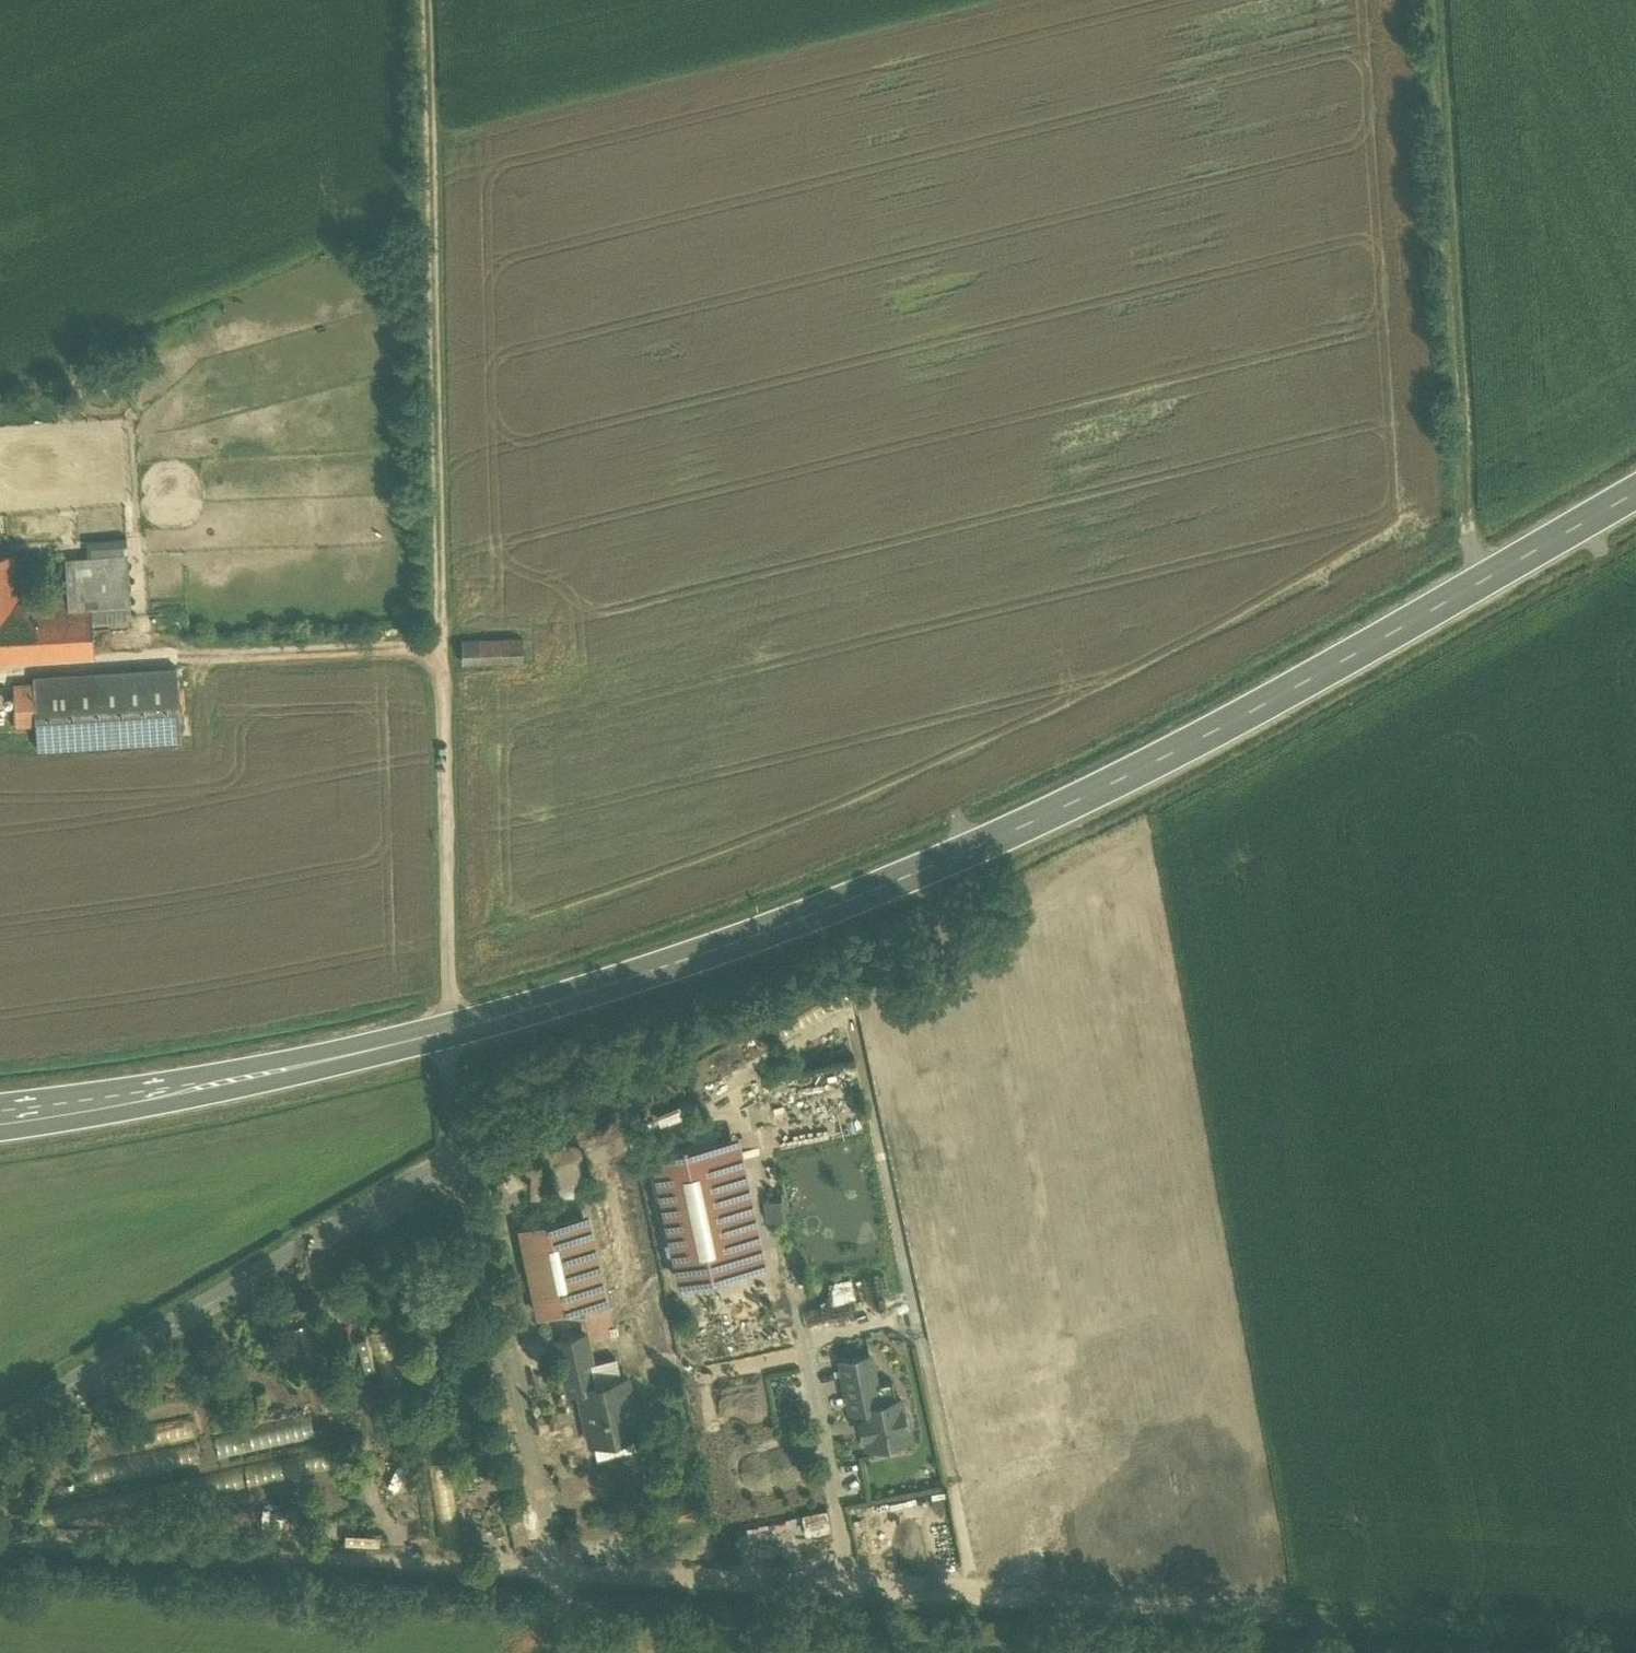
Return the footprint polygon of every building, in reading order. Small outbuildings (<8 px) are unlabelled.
[(69,600),(14,603),(0,604),(0,659),(94,654),(92,620),(131,617),(128,556),(66,560),(69,600)] [(0,556),(0,604),(14,603),(11,556),(0,556)] [(523,639),(462,641),(462,662),(524,660),(523,639)] [(33,676),(33,684),(14,685),(16,723),(36,722),(37,748),(182,740),(178,668),(33,676)] [(653,1154),(680,1283),(766,1264),(739,1135),(653,1154)] [(520,1228),(539,1314),(595,1301),(577,1216),(520,1228)] [(603,1341),(625,1339),(623,1323),(602,1325),(603,1341)] [(579,1389),(596,1385),(585,1334),(557,1340),(568,1391),(579,1389)] [(861,1408),(879,1404),(879,1403),(875,1384),(869,1355),(841,1361),(851,1410),(861,1408)] [(596,1385),(579,1389),(591,1441),(593,1441),(597,1458),(643,1448),(627,1378),(596,1385)] [(892,1380),(875,1384),(879,1403),(896,1400),(892,1380)] [(879,1404),(861,1408),(863,1419),(861,1419),(864,1435),(866,1434),(869,1447),(904,1439),(901,1426),(904,1426),(901,1413),(903,1412),(901,1399),(896,1400),(879,1404)] [(220,1455),(317,1441),(314,1419),(217,1433),(220,1455)] [(330,1447),(248,1469),(253,1488),(335,1466),(330,1447)] [(827,1510),(805,1515),(808,1530),(830,1525),(827,1510)]
